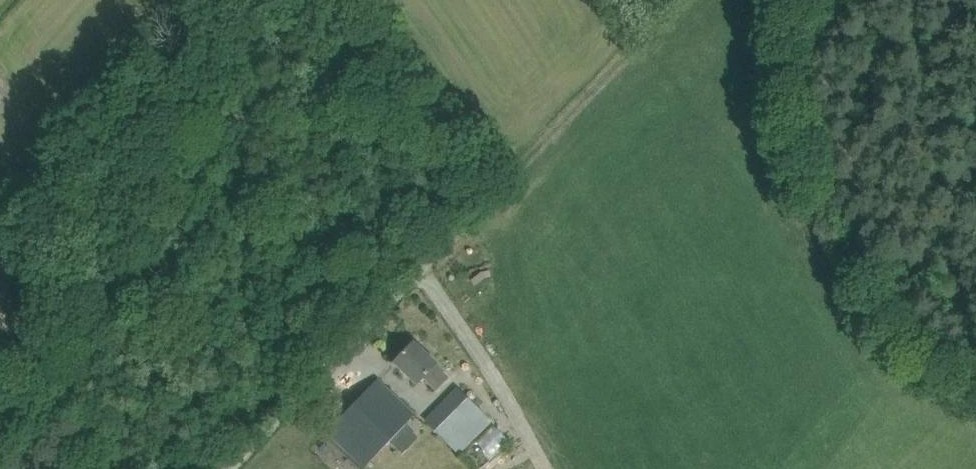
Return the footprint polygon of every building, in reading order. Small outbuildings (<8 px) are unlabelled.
[(435,364),(437,363),(414,341),(393,362),(416,384),(424,376),(437,388),(448,376),(435,364)] [(327,432),(365,467),(389,441),(403,454),(420,437),(405,423),(413,415),(377,380),(327,432)] [(458,453),(491,421),(457,388),(425,421),(458,453)] [(480,468),(491,468),(517,446),(502,429),(470,457),(480,468)]
